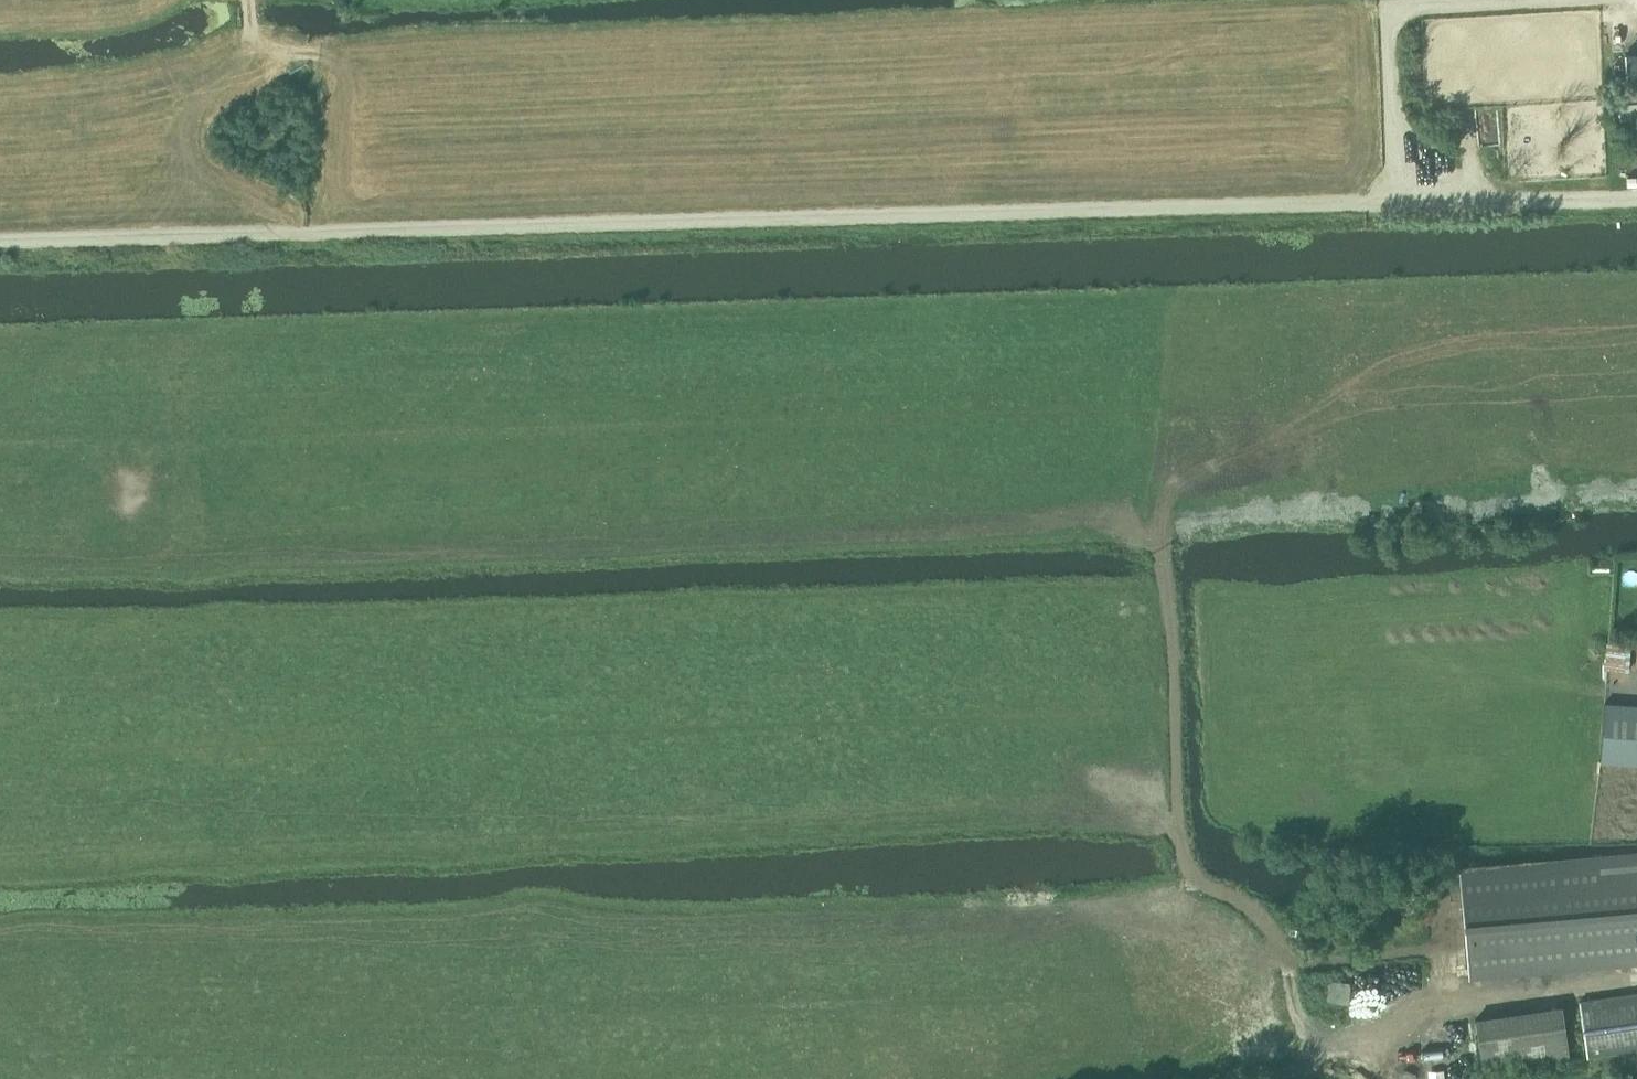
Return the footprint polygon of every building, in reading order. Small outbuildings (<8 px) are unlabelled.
[(1636,98),(1636,53),(1626,54),(1629,99),(1636,98)] [(1606,703),(1602,761),(1636,763),(1636,705),(1606,703)] [(1636,962),(1636,850),(1459,868),(1469,978),(1636,962)] [(1580,1000),(1587,1057),(1636,1050),(1636,992),(1580,1000)] [(1483,1073),(1571,1060),(1563,1006),(1475,1019),(1483,1073)]
